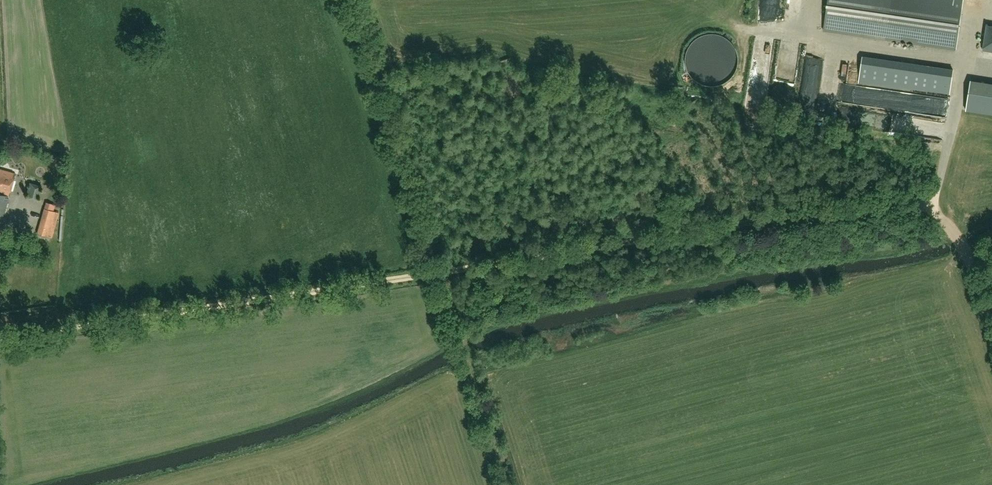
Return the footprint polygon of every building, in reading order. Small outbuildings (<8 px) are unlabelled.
[(824,30),(955,50),(963,0),(828,0),(824,30)] [(991,51),(991,25),(987,24),(983,50),(991,51)] [(820,47),(804,46),(800,89),(816,90),(820,47)] [(862,56),(859,82),(909,90),(910,87),(949,93),(952,70),(862,56)] [(64,158),(51,154),(48,166),(61,169),(64,158)] [(0,226),(16,175),(0,170),(0,226)] [(24,197),(34,199),(37,186),(27,184),(24,197)] [(47,202),(45,208),(55,211),(56,204),(47,202)] [(52,238),(54,232),(38,228),(37,234),(52,238)]
